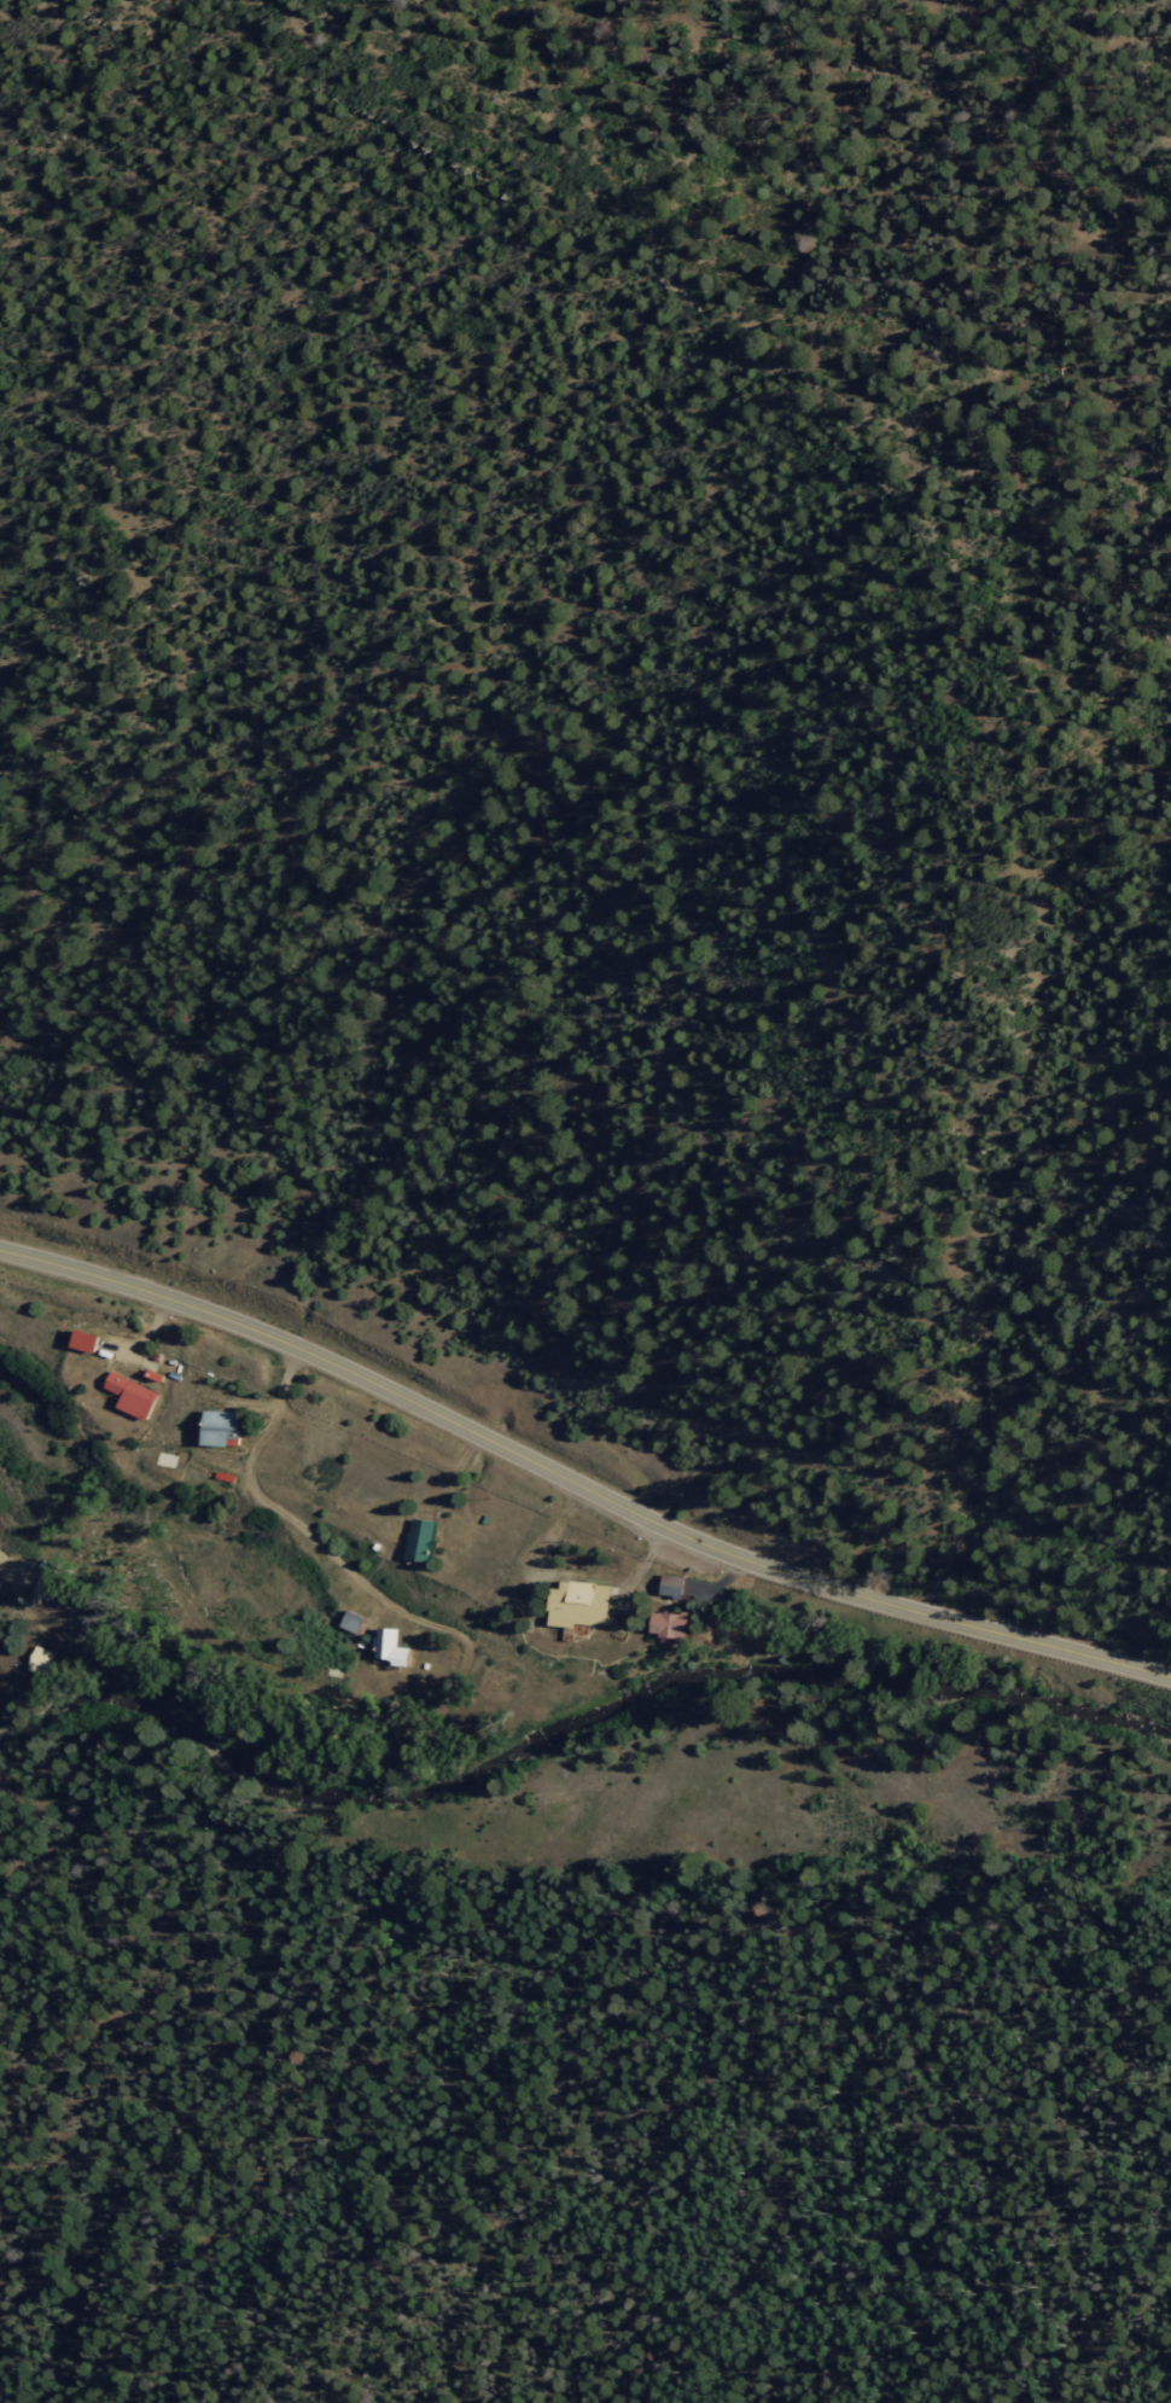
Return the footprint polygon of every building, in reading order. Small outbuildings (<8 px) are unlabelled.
[(105,1336),(81,1329),(76,1347),(99,1354),(105,1336)] [(151,1421),(163,1392),(113,1372),(106,1388),(124,1396),(119,1408),(151,1421)] [(235,1440),(245,1440),(246,1412),(209,1411),(208,1446),(234,1447),(235,1440)] [(435,1540),(437,1521),(413,1518),(409,1560),(437,1563),(439,1540),(435,1540)] [(679,1597),(680,1576),(657,1574),(656,1596),(679,1597)] [(603,1629),(608,1586),(557,1580),(556,1589),(546,1588),(543,1623),(603,1629)] [(343,1627),(362,1635),(370,1618),(351,1610),(343,1627)] [(646,1638),(684,1639),(685,1614),(647,1612),(646,1638)] [(401,1629),(379,1628),(378,1659),(396,1660),(396,1666),(414,1667),(415,1648),(400,1647),(401,1629)] [(57,1653),(41,1646),(30,1669),(57,1682),(66,1664),(54,1659),(57,1653)]
